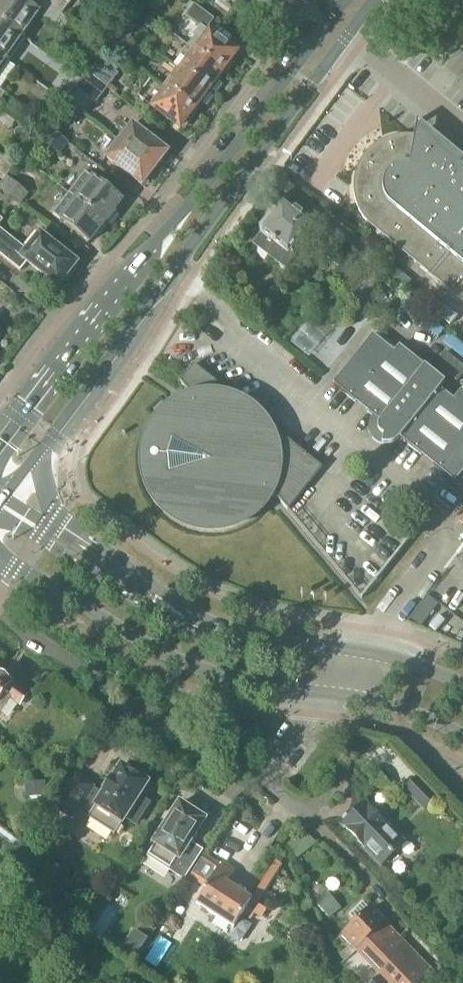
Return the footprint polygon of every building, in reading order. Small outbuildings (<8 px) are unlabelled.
[(39,0),(29,0),(25,5),(18,0),(0,0),(0,21),(21,36),(37,14),(61,32),(69,20),(61,15),(39,0)] [(61,15),(72,0),(39,0),(61,15)] [(194,5),(185,17),(200,27),(194,36),(195,37),(188,47),(187,47),(191,50),(221,73),(225,76),(225,75),(235,63),(231,60),(236,53),(206,31),(213,20),(194,5)] [(136,9),(124,25),(132,32),(139,23),(151,32),(157,25),(136,9)] [(4,60),(21,36),(0,21),(0,57),(4,60)] [(181,55),(173,65),(182,71),(181,71),(211,94),(220,81),(217,79),(221,73),(191,50),(185,58),(181,55)] [(0,57),(0,88),(15,67),(4,60),(0,57)] [(97,58),(86,72),(107,88),(118,74),(97,58)] [(170,79),(163,87),(167,90),(194,110),(194,109),(198,104),(202,106),(211,94),(181,71),(174,82),(170,79)] [(107,88),(86,72),(66,99),(71,103),(80,91),(96,103),(107,88)] [(156,97),(149,106),(179,129),(184,122),(188,125),(197,112),(198,112),(194,109),(194,110),(167,90),(160,100),(156,97)] [(130,125),(117,141),(128,149),(154,169),(167,152),(135,128),(130,125)] [(57,155),(68,142),(51,129),(40,142),(57,155)] [(413,136),(399,136),(393,137),(386,139),(379,142),(373,146),(367,151),(362,158),(358,165),(355,172),(353,179),(353,185),(353,192),(355,200),(357,208),(361,215),(366,221),(371,227),(462,303),(462,161),(429,132),(427,138),(413,136)] [(117,141),(105,157),(106,157),(106,158),(110,161),(116,165),(115,166),(142,186),(154,169),(128,149),(117,141)] [(6,176),(14,165),(6,159),(0,167),(0,174),(5,178),(6,176)] [(84,173),(69,193),(77,200),(77,201),(108,225),(116,213),(114,211),(121,202),(93,180),(84,173)] [(5,178),(6,178),(0,186),(0,191),(19,205),(28,193),(6,176),(5,178)] [(69,193),(52,215),(61,221),(89,243),(97,234),(99,236),(108,225),(77,201),(77,200),(69,193)] [(287,253),(301,235),(308,240),(314,232),(307,227),(310,223),(301,216),(302,214),(295,208),(293,210),(277,198),(266,213),(269,215),(260,227),(261,236),(253,245),(284,269),(293,257),(287,253)] [(5,234),(0,241),(0,255),(20,271),(20,270),(26,262),(57,287),(66,277),(68,279),(76,269),(74,267),(76,264),(57,248),(59,246),(52,241),(50,243),(39,234),(26,251),(5,234)] [(379,422),(378,424),(377,425),(377,427),(377,428),(368,430),(368,431),(368,433),(369,435),(370,437),(372,439),(372,440),(375,442),(377,443),(378,444),(381,445),(383,445),(384,445),(387,445),(389,445),(391,444),(393,443),(395,443),(397,441),(398,440),(399,439),(454,483),(462,472),(462,387),(453,400),(439,389),(444,383),(398,346),(393,352),(371,335),(332,384),(379,422)] [(435,364),(456,382),(462,374),(462,367),(445,352),(435,364)] [(170,512),(173,515),(179,518),(185,521),(192,523),(196,524),(201,525),(203,525),(208,526),(212,526),(214,525),(219,525),(224,524),(228,523),(234,521),(241,518),(245,515),(246,514),(248,513),(252,510),(255,507),(257,505),(258,504),(261,500),(263,498),(265,494),(266,493),(269,488),(287,511),(321,468),(193,365),(180,382),(195,400),(191,401),(186,403),(180,406),(176,408),(173,410),(169,413),(166,416),(163,419),(160,423),(156,428),(154,432),(152,436),(150,440),(149,444),(147,448),(147,453),(146,455),(146,459),(146,464),(146,468),(147,473),(148,477),(149,481),(150,486),(152,490),(154,494),(156,497),(159,501),(162,505),(165,508),(168,511),(170,512)] [(9,698),(19,705),(26,694),(10,683),(11,682),(0,674),(0,710),(9,698)] [(59,763),(52,774),(62,780),(69,770),(59,763)] [(138,797),(147,783),(120,766),(112,779),(111,779),(102,793),(103,793),(102,794),(92,788),(93,787),(74,775),(53,808),(54,809),(56,806),(73,818),(78,811),(87,817),(87,818),(114,835),(125,818),(135,825),(148,804),(138,797)] [(415,777),(403,789),(422,809),(434,797),(415,777)] [(25,798),(46,796),(44,780),(23,782),(25,798)] [(363,803),(342,824),(380,863),(401,843),(363,803)] [(183,879),(201,851),(189,843),(204,820),(179,804),(153,843),(155,844),(147,856),(183,879)] [(310,838),(292,854),(296,859),(315,843),(310,838)] [(206,880),(217,862),(204,853),(191,874),(192,879),(196,881),(199,875),(206,880)] [(196,903),(230,925),(233,927),(241,914),(250,920),(254,913),(261,917),(265,911),(233,890),(238,883),(229,877),(233,872),(221,864),(196,903)] [(350,925),(339,936),(354,952),(356,951),(358,953),(374,937),(388,950),(400,938),(370,907),(368,909),(362,902),(349,915),(354,921),(350,925)] [(323,914),(332,925),(334,927),(344,919),(339,912),(342,910),(336,903),(323,914)] [(294,929),(286,938),(295,946),(303,937),(294,929)] [(358,953),(362,958),(369,965),(380,977),(373,982),(417,982),(430,970),(409,949),(400,938),(388,950),(374,937),(358,953)]
